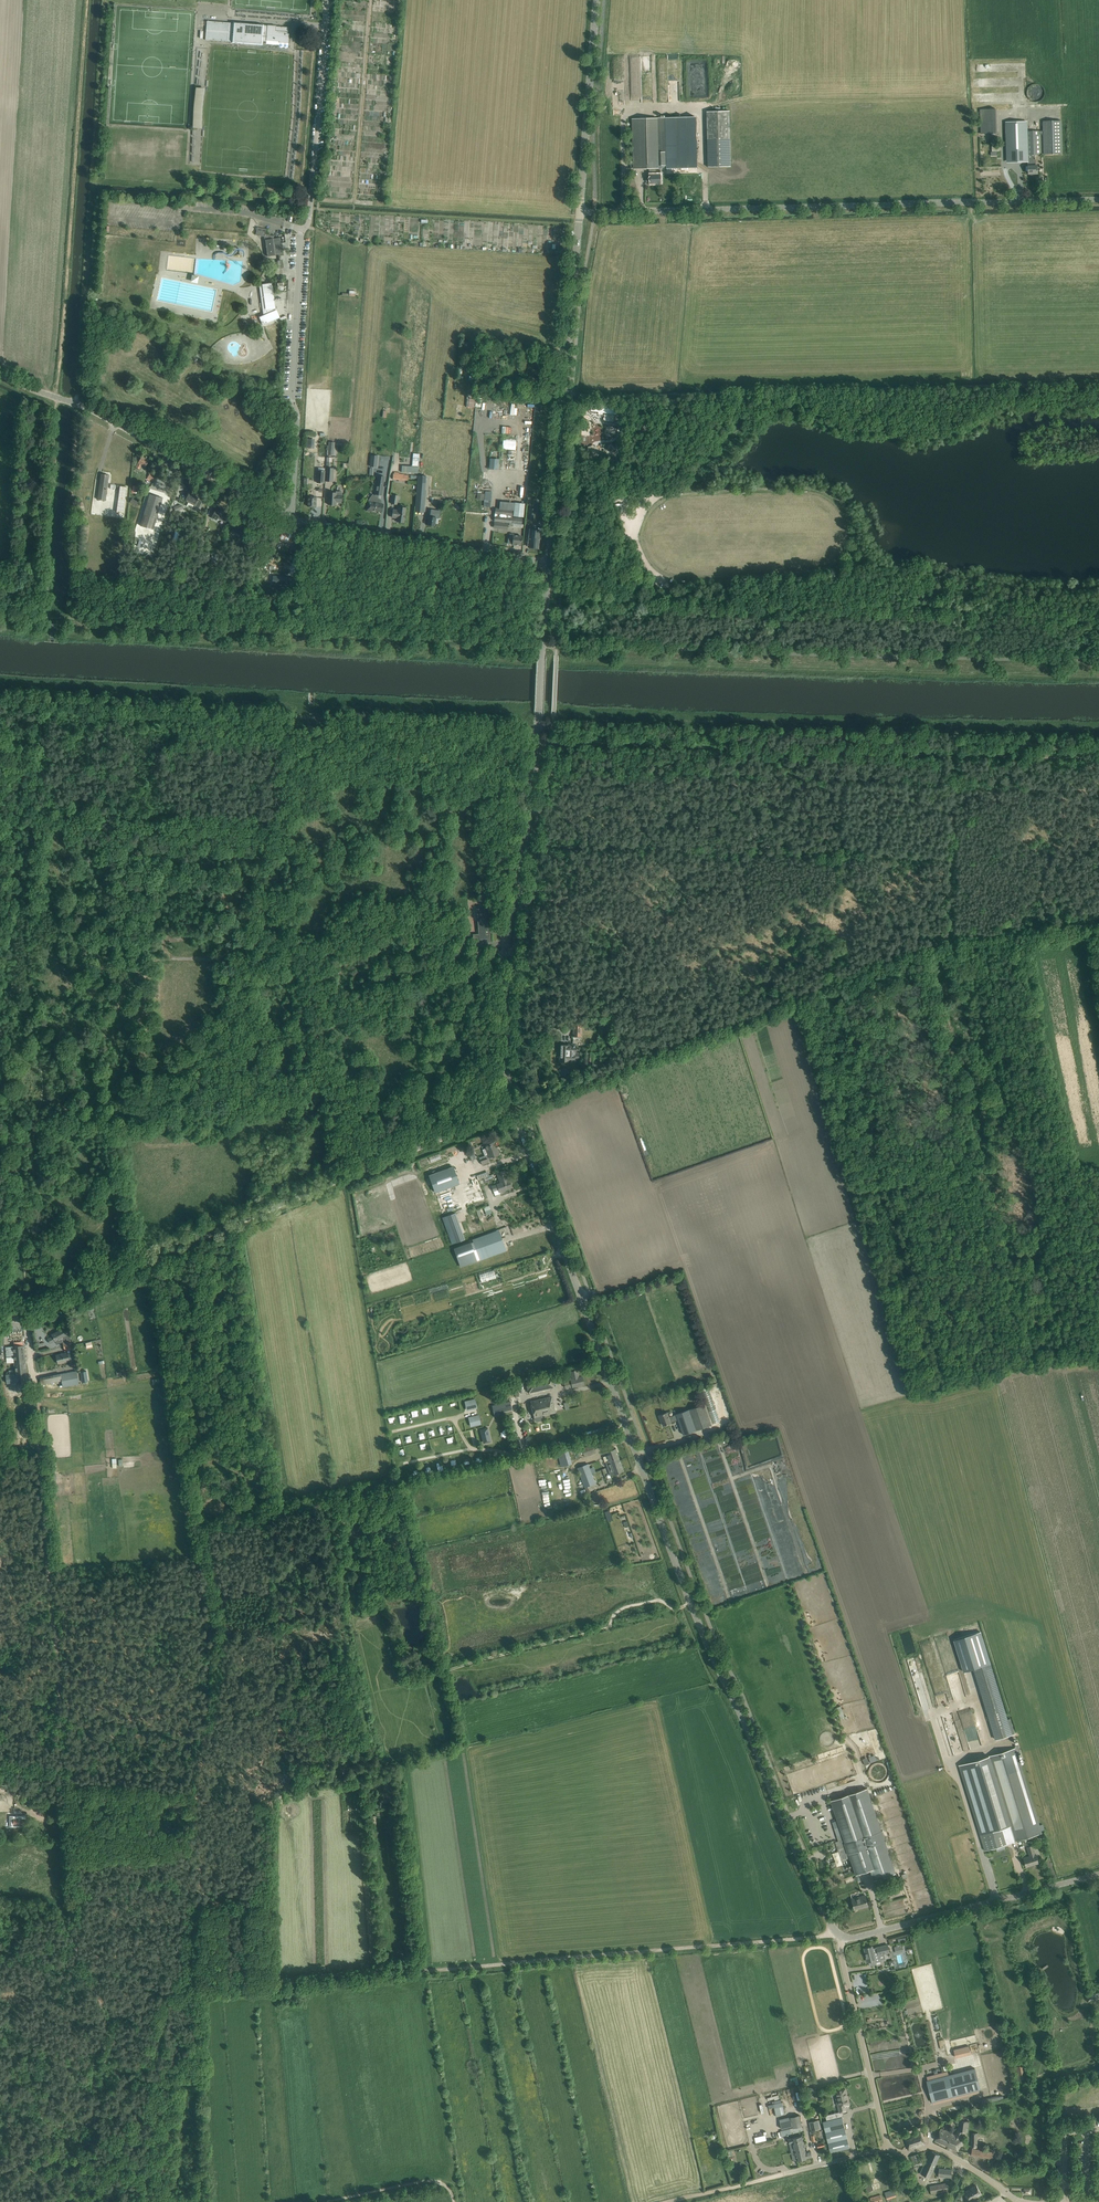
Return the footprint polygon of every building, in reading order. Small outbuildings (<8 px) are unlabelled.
[(288,32),(288,27),(276,26),(276,28),(267,28),(268,26),(252,25),(252,29),(250,29),(250,24),(224,22),(224,24),(222,24),(222,22),(207,21),(205,40),(261,44),(261,42),(266,42),(266,41),(279,42),(279,43),(288,44),(289,34),(287,34),(288,32)] [(1043,92),(1043,90),(1042,88),(1042,87),(1040,86),(1039,85),(1038,84),(1036,84),(1034,84),(1032,84),(1031,84),(1030,85),(1029,86),(1028,87),(1027,89),(1027,90),(1027,92),(1027,93),(1027,95),(1029,97),(1030,98),(1031,99),(1033,100),(1035,100),(1037,100),(1038,100),(1039,99),(1041,98),(1042,97),(1042,95),(1043,93),(1043,92)] [(980,110),(980,134),(997,133),(996,109),(980,110)] [(731,167),(729,111),(707,111),(708,167),(731,167)] [(636,119),(633,119),(634,169),(637,169),(652,168),(652,171),(650,171),(650,175),(646,175),(647,182),(651,182),(651,183),(661,183),(661,175),(661,168),(659,168),(659,165),(667,165),(667,168),(685,167),(697,167),(696,131),(696,118),(673,118),(657,118),(641,119),(636,119)] [(1027,122),(1006,122),(1007,155),(1007,161),(1028,160),(1028,166),(1026,166),(1026,171),(1028,171),(1029,174),(1038,174),(1037,166),(1036,166),(1036,158),(1035,158),(1035,155),(1041,155),(1040,134),(1044,134),(1044,154),(1062,154),(1062,148),(1061,120),(1043,121),(1043,131),(1031,131),(1027,131),(1027,122)] [(266,229),(257,227),(256,235),(264,237),(264,240),(265,240),(267,256),(282,254),(280,238),(274,238),(274,236),(265,234),(266,229)] [(262,285),(259,285),(264,315),(259,317),(263,325),(280,318),(276,309),(274,310),(274,308),(275,308),(272,283),(262,284),(262,285)] [(193,360),(196,354),(190,351),(187,357),(193,360)] [(476,398),(472,398),(474,376),(470,376),(466,406),(475,407),(476,398)] [(592,402),(591,411),(617,414),(618,406),(592,402)] [(503,438),(503,449),(517,450),(517,438),(503,438)] [(149,460),(142,456),(136,467),(140,469),(142,464),(146,466),(149,460)] [(325,481),(326,481),(333,481),(333,468),(330,468),(331,463),(332,457),(327,457),(325,481)] [(490,469),(499,469),(500,458),(491,458),(490,469)] [(403,480),(408,480),(408,475),(403,475),(404,474),(399,474),(399,472),(394,472),(394,473),(393,473),(393,479),(399,480),(398,482),(403,482),(403,480)] [(147,478),(154,481),(159,484),(161,479),(150,473),(147,478)] [(108,475),(101,474),(98,500),(105,501),(108,475)] [(380,504),(381,500),(379,499),(378,499),(379,495),(382,495),(384,477),(378,476),(375,496),(373,494),(368,501),(368,502),(367,507),(371,508),(371,510),(382,511),(383,505),(380,504)] [(123,512),(127,486),(121,485),(117,511),(123,512)] [(426,490),(417,489),(415,511),(424,512),(424,508),(426,490)] [(336,492),(336,493),(329,492),(328,504),(336,505),(336,502),(341,502),(342,492),(336,492)] [(199,511),(201,508),(203,503),(200,501),(199,502),(196,500),(198,497),(189,493),(185,500),(197,506),(196,509),(199,511)] [(163,498),(150,494),(140,526),(153,529),(163,498)] [(316,497),(308,497),(308,506),(316,506),(316,497)] [(132,498),(129,504),(135,507),(138,502),(132,498)] [(523,517),(525,503),(514,502),(513,516),(523,517)] [(393,509),(392,517),(397,518),(397,522),(404,523),(404,517),(405,515),(406,507),(399,506),(398,510),(397,509),(393,509)] [(512,518),(512,511),(511,511),(511,510),(496,508),(494,521),(509,523),(509,525),(513,526),(513,527),(522,528),(523,524),(521,524),(522,519),(512,518)] [(225,522),(227,519),(229,514),(221,510),(220,512),(216,510),(216,509),(212,517),(216,520),(217,518),(225,522)] [(429,509),(428,516),(429,517),(428,524),(435,526),(436,518),(439,518),(440,510),(429,509)] [(244,539),(246,535),(248,530),(238,525),(235,531),(241,534),(240,537),(244,539)] [(541,536),(542,529),(539,528),(538,531),(531,530),(530,536),(529,536),(528,547),(538,548),(539,537),(538,537),(538,536),(541,536)] [(283,531),(280,537),(278,542),(280,543),(282,539),(287,541),(285,544),(291,547),(292,544),(294,539),(289,537),(290,535),(283,531)] [(512,544),(512,545),(521,546),(522,536),(514,535),(514,534),(510,534),(509,543),(512,544)] [(290,577),(273,576),(272,583),(289,585),(290,577)] [(487,928),(489,928),(488,907),(480,908),(481,930),(487,930),(487,928)] [(488,942),(488,933),(473,934),(474,943),(488,942)] [(573,1053),(573,1049),(575,1049),(575,1044),(573,1044),(573,1041),(573,1042),(569,1042),(569,1045),(560,1045),(559,1057),(568,1058),(568,1061),(574,1061),(574,1058),(578,1058),(578,1053),(573,1053)] [(601,1061),(600,1061),(601,1054),(594,1053),(595,1052),(591,1052),(590,1061),(593,1061),(592,1067),(601,1068),(601,1061)] [(500,1154),(498,1150),(496,1150),(493,1142),(485,1145),(488,1154),(479,1158),(482,1165),(489,1162),(487,1159),(500,1154)] [(485,1199),(483,1195),(477,1178),(459,1184),(453,1166),(429,1175),(431,1180),(435,1193),(443,1214),(485,1199)] [(500,1192),(506,1189),(512,1188),(509,1180),(507,1180),(506,1178),(507,1178),(504,1170),(497,1173),(500,1183),(497,1184),(497,1185),(492,1186),(494,1192),(499,1190),(500,1192)] [(444,1216),(452,1244),(465,1240),(457,1212),(444,1216)] [(499,1233),(473,1242),(455,1249),(459,1262),(478,1255),(504,1246),(499,1233)] [(482,1282),(497,1278),(494,1269),(479,1273),(482,1282)] [(53,1336),(48,1339),(50,1343),(55,1340),(55,1341),(61,1338),(63,1341),(63,1342),(64,1346),(71,1345),(70,1340),(69,1340),(67,1337),(68,1337),(68,1334),(68,1332),(66,1333),(63,1328),(52,1335),(53,1336)] [(13,1354),(14,1362),(25,1361),(24,1345),(6,1347),(6,1355),(13,1354)] [(569,1351),(569,1348),(559,1350),(559,1354),(557,1354),(559,1363),(562,1362),(562,1365),(572,1362),(571,1359),(573,1359),(570,1351),(569,1351)] [(58,1363),(63,1362),(70,1360),(68,1352),(56,1355),(58,1363)] [(25,1361),(14,1362),(15,1374),(6,1375),(6,1383),(16,1382),(16,1384),(27,1382),(25,1361)] [(573,1388),(573,1387),(584,1385),(582,1376),(579,1377),(577,1370),(570,1372),(572,1379),(570,1380),(570,1382),(564,1383),(565,1388),(566,1387),(566,1389),(573,1388)] [(63,1387),(78,1384),(75,1371),(40,1378),(41,1384),(62,1380),(63,1387)] [(528,1393),(555,1387),(552,1376),(526,1382),(528,1393)] [(552,1396),(530,1401),(535,1418),(556,1413),(552,1396)] [(474,1398),(467,1400),(469,1409),(476,1407),(474,1398)] [(501,1403),(492,1405),(495,1414),(512,1410),(510,1398),(504,1400),(504,1401),(501,1402),(501,1403)] [(684,1435),(689,1433),(712,1425),(704,1404),(676,1414),(669,1417),(668,1412),(659,1415),(660,1420),(661,1420),(664,1426),(671,1423),(671,1422),(678,1420),(684,1435)] [(478,1414),(470,1416),(472,1424),(480,1423),(478,1414)] [(488,1428),(480,1430),(483,1443),(491,1441),(488,1428)] [(584,1453),(585,1456),(595,1453),(593,1445),(578,1450),(580,1455),(584,1453)] [(612,1464),(621,1461),(616,1448),(607,1451),(609,1455),(603,1457),(605,1462),(606,1462),(608,1468),(613,1466),(612,1464)] [(569,1453),(562,1454),(565,1466),(571,1465),(569,1453)] [(613,1466),(608,1468),(611,1476),(624,1471),(621,1461),(612,1464),(613,1466)] [(581,1477),(592,1473),(589,1463),(577,1468),(581,1477)] [(570,1477),(567,1467),(561,1469),(564,1479),(570,1477)] [(596,1483),(592,1473),(581,1477),(587,1494),(590,1492),(588,1486),(596,1483)] [(990,1660),(982,1630),(954,1638),(963,1672),(991,1663),(990,1660)] [(955,1681),(947,1650),(941,1651),(948,1677),(951,1677),(952,1682),(955,1681)] [(994,1740),(1011,1736),(995,1663),(977,1668),(994,1740)] [(837,1708),(841,1718),(846,1716),(842,1705),(837,1708)] [(989,1756),(959,1765),(974,1813),(985,1850),(1042,1833),(1017,1753),(1020,1752),(1018,1747),(989,1756)] [(864,1759),(865,1764),(877,1760),(876,1755),(864,1759)] [(882,1830),(867,1788),(831,1800),(845,1842),(844,1843),(848,1853),(849,1853),(856,1874),(870,1870),(874,1880),(896,1873),(885,1841),(886,1841),(882,1830)] [(10,1815),(9,1820),(13,1820),(13,1826),(20,1827),(26,1827),(26,1816),(21,1815),(16,1815),(13,1815),(10,1815)] [(1039,1863),(1035,1850),(1036,1849),(1034,1845),(1034,1846),(1033,1845),(1026,1847),(1028,1851),(1029,1851),(1030,1855),(1023,1857),(1025,1861),(1026,1867),(1039,1863)] [(852,1899),(855,1909),(868,1905),(866,1895),(861,1896),(861,1898),(852,1900),(852,1899)] [(872,1946),(864,1948),(868,1962),(869,1961),(870,1966),(877,1964),(876,1962),(880,1961),(879,1955),(889,1952),(888,1944),(877,1947),(877,1948),(873,1949),(872,1946)] [(902,1945),(894,1946),(896,1953),(903,1951),(902,1945)] [(957,2057),(973,2053),(971,2045),(955,2048),(957,2057)] [(1022,2065),(1016,2066),(1018,2079),(1025,2078),(1022,2065)] [(975,2068),(927,2081),(932,2101),(980,2089),(975,2068)] [(815,2087),(807,2089),(809,2098),(817,2096),(817,2093),(815,2087)] [(845,2089),(836,2091),(833,2091),(838,2112),(826,2115),(827,2119),(823,2120),(830,2152),(850,2147),(841,2112),(846,2111),(845,2106),(849,2105),(845,2089)] [(998,2096),(978,2100),(979,2105),(999,2100),(998,2096)] [(776,2115),(784,2113),(785,2113),(784,2106),(775,2107),(776,2115)] [(790,2117),(792,2126),(793,2128),(801,2126),(802,2126),(799,2115),(790,2117)] [(787,2127),(792,2126),(790,2117),(790,2116),(781,2118),(784,2128),(787,2127)] [(819,2119),(809,2122),(811,2131),(815,2130),(821,2129),(819,2119)] [(963,2142),(964,2139),(961,2137),(964,2131),(968,2132),(969,2121),(958,2119),(957,2126),(957,2130),(955,2135),(941,2128),(940,2130),(938,2134),(935,2139),(946,2145),(958,2151),(960,2146),(963,2142)] [(803,2131),(801,2126),(793,2128),(780,2131),(782,2136),(803,2131)] [(925,2144),(920,2132),(904,2138),(908,2150),(925,2144)] [(794,2145),(804,2143),(802,2135),(788,2139),(789,2143),(793,2142),(794,2145)] [(993,2158),(993,2153),(994,2152),(972,2148),(971,2155),(993,2158)] [(805,2149),(795,2151),(798,2160),(812,2157),(811,2151),(806,2152),(805,2149)] [(940,2154),(931,2151),(927,2160),(926,2159),(920,2173),(930,2177),(940,2154)] [(920,2160),(920,2159),(918,2154),(911,2156),(914,2164),(917,2163),(916,2161),(920,2160)] [(951,2170),(939,2168),(939,2176),(951,2177),(951,2170)] [(871,2180),(864,2182),(868,2192),(874,2190),(871,2180)] [(948,2190),(947,2183),(930,2186),(931,2193),(948,2190)] [(967,2195),(970,2200),(981,2194),(976,2185),(965,2192),(964,2193),(965,2196),(967,2195)] [(896,2196),(894,2189),(884,2193),(886,2199),(896,2196)]
